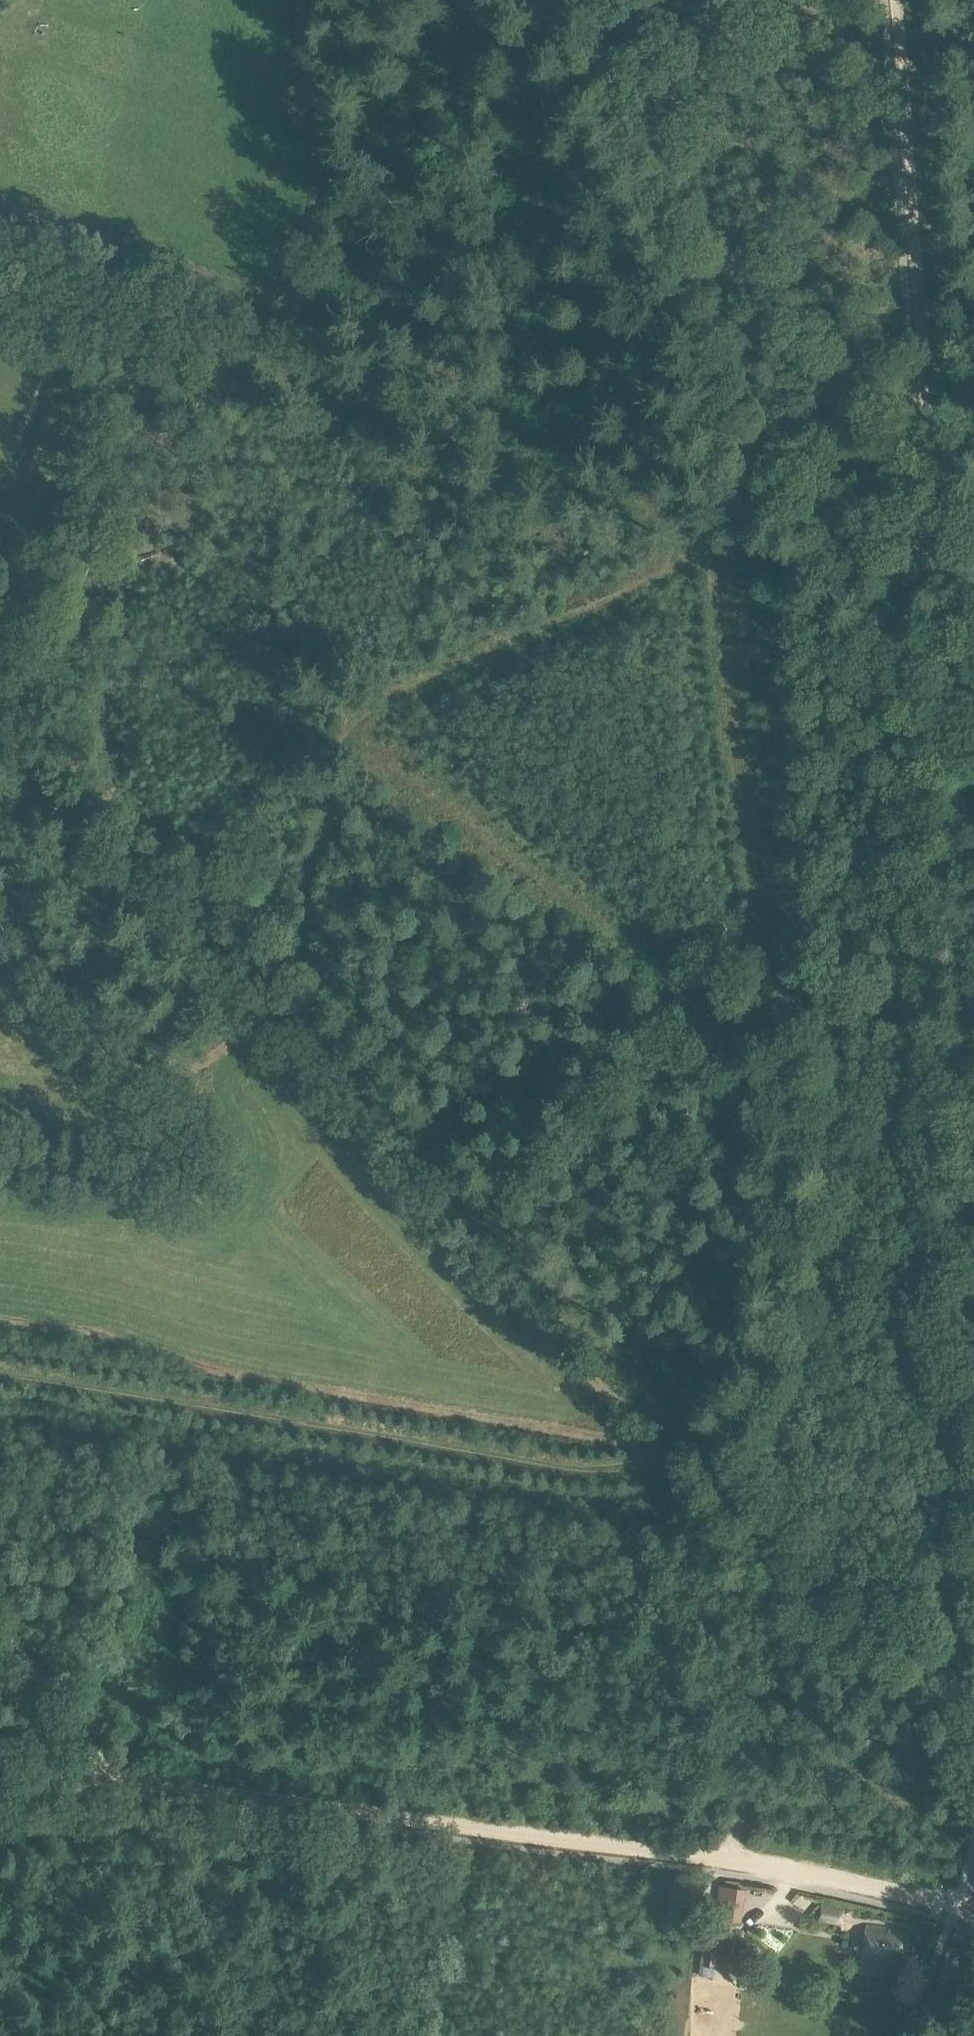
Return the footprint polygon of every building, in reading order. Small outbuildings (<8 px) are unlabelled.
[(748,1887),(732,1887),(728,1922),(730,1922),(737,1923),(743,1924),(748,1887)] [(820,1905),(818,1921),(817,1922),(838,1925),(844,1922),(845,1914),(840,1908),(820,1905)] [(905,1960),(908,1930),(867,1925),(863,1956),(905,1960)]
